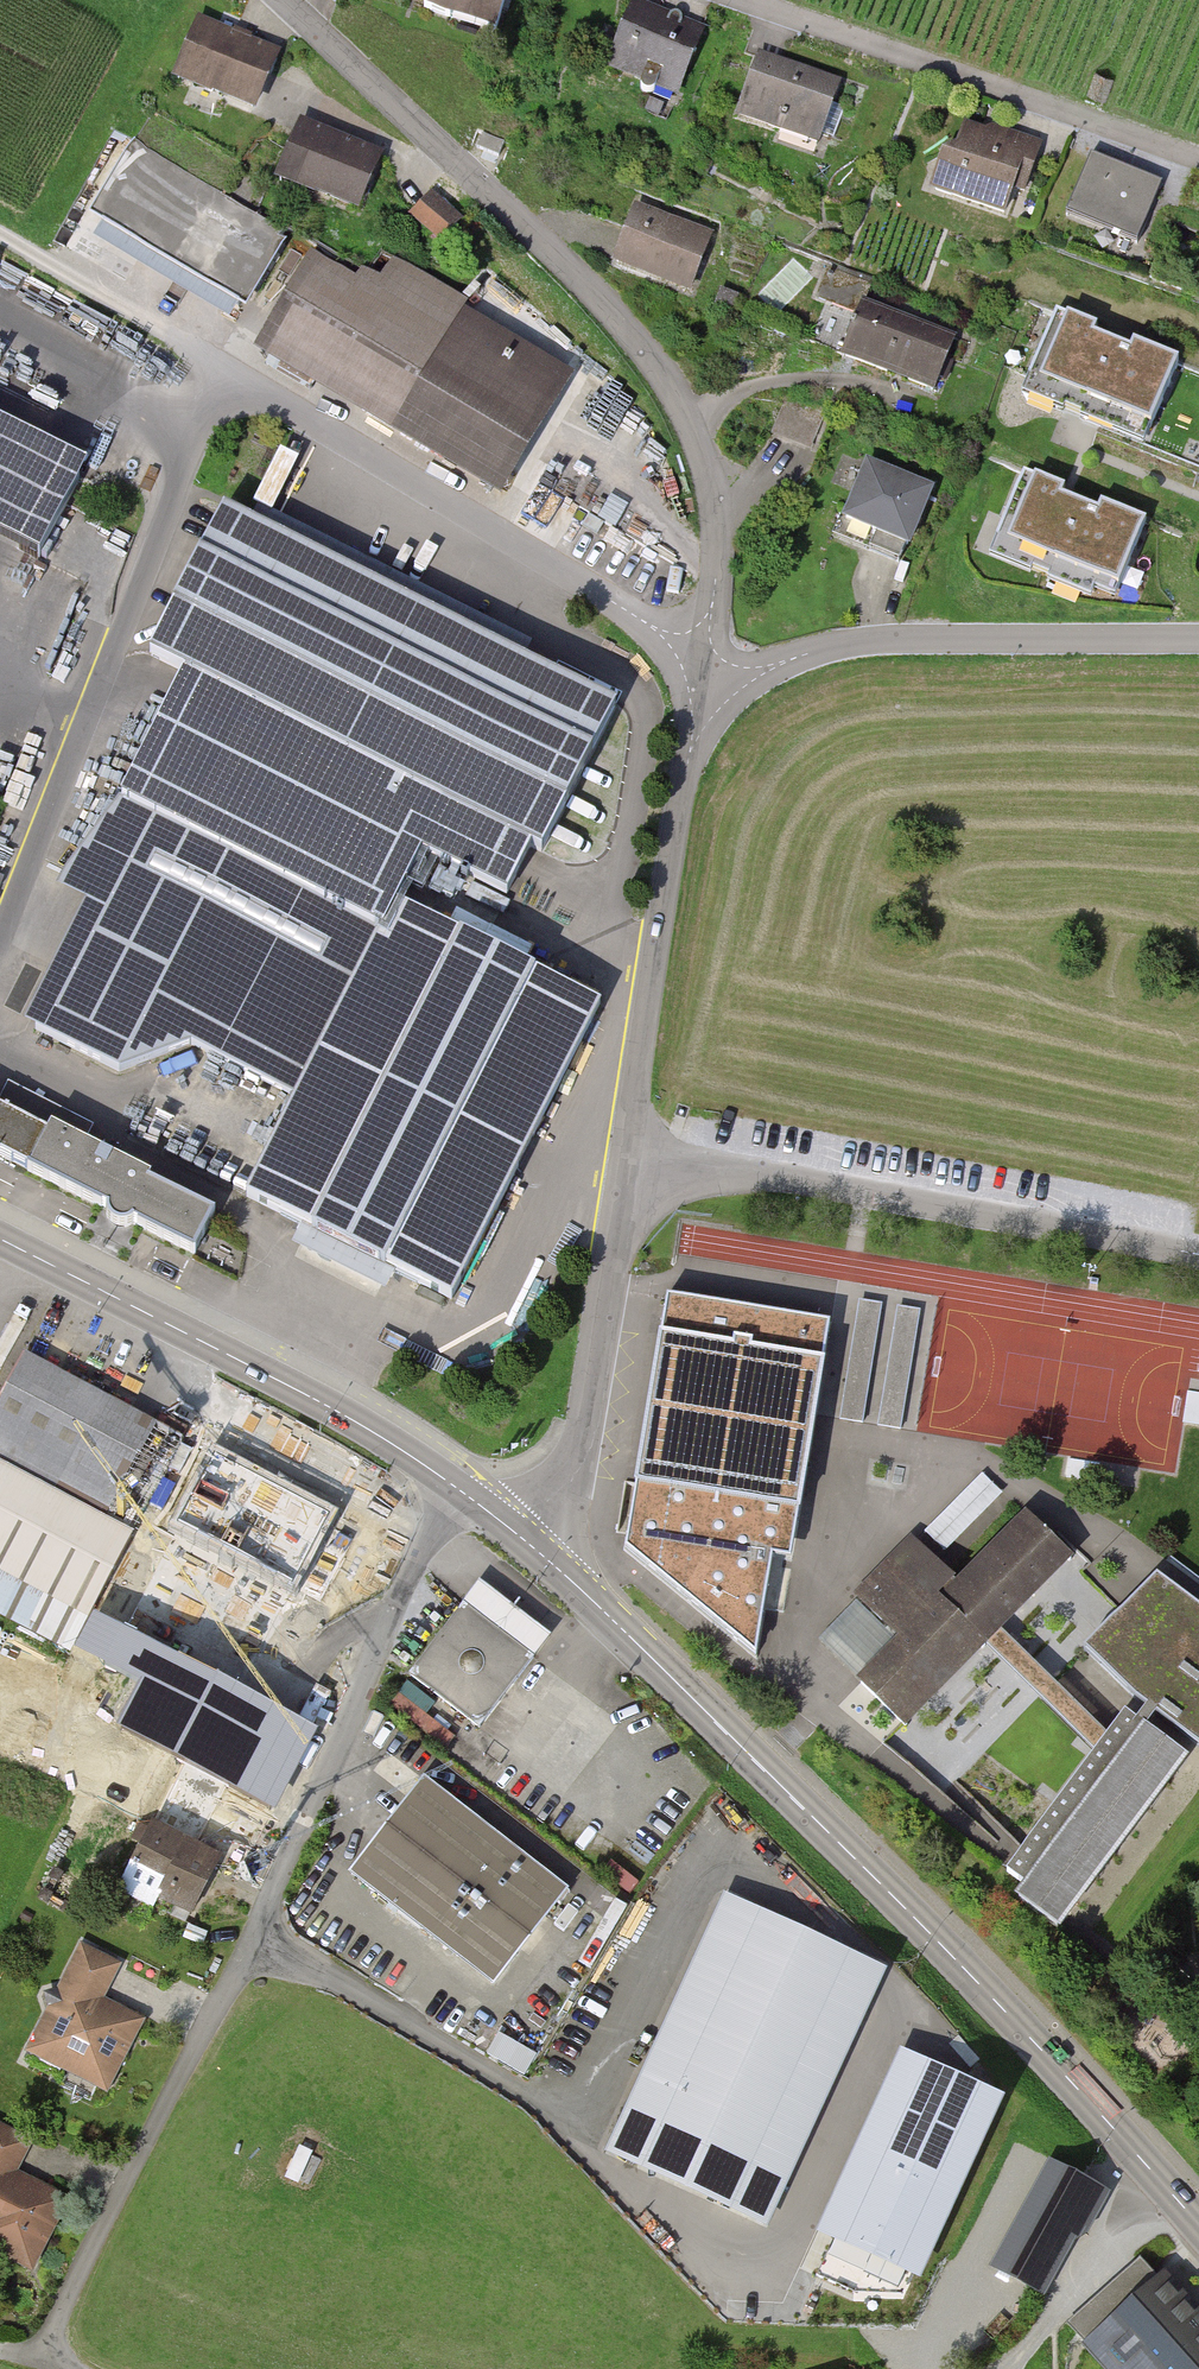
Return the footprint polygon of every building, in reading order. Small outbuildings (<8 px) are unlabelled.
[(422,7),(493,29),(502,0),(424,0),(422,7)] [(705,33),(637,7),(613,70),(681,95),(705,33)] [(280,56),(199,28),(179,86),(259,114),(280,56)] [(842,85),(761,58),(739,125),(820,152),(842,85)] [(1109,105),(1117,84),(1098,77),(1090,98),(1109,105)] [(383,156),(298,123),(275,182),(360,215),(383,156)] [(954,127),(932,194),(1019,222),(1041,156),(954,127)] [(86,215),(242,309),(289,232),(133,138),(86,215)] [(1161,187),(1096,162),(1072,225),(1137,250),(1161,187)] [(464,225),(435,196),(412,218),(442,247),(464,225)] [(718,239),(638,208),(615,267),(696,298),(718,239)] [(326,240),(258,359),(501,499),(570,379),(326,240)] [(954,335),(861,303),(842,359),(934,390),(954,335)] [(1177,357),(1064,312),(1038,378),(1151,423),(1177,357)] [(787,399),(775,439),(816,452),(828,412),(787,399)] [(0,421),(0,540),(41,560),(88,465),(0,421)] [(937,492),(868,466),(844,529),(913,555),(937,492)] [(1148,520),(1021,469),(992,541),(1119,592),(1148,520)] [(614,702),(236,508),(172,631),(551,825),(614,702)] [(432,806),(197,685),(33,1000),(269,1122),(432,806)] [(267,1207),(456,1300),(600,1007),(411,915),(267,1207)] [(187,1257),(210,1210),(0,1108),(0,1165),(187,1257)] [(668,1289),(626,1542),(755,1650),(773,1549),(792,1553),(832,1315),(668,1289)] [(27,1358),(0,1409),(0,1463),(139,1536),(319,1630),(368,1536),(27,1358)] [(0,1463),(0,1619),(113,1679),(168,1575),(129,1555),(139,1536),(0,1463)] [(946,1550),(1005,1492),(985,1472),(926,1530),(946,1550)] [(860,1681),(909,1731),(1082,1560),(1032,1510),(957,1585),(912,1540),(854,1597),(899,1642),(860,1681)] [(784,1604),(790,1568),(774,1565),(767,1602),(784,1604)] [(1093,1650),(1198,1741),(1198,1607),(1159,1573),(1093,1650)] [(485,1587),(405,1685),(470,1738),(551,1640),(485,1587)] [(1001,1894),(1066,1939),(1189,1765),(1125,1719),(1001,1894)] [(1003,1868),(1026,1843),(964,1785),(951,1798),(890,1741),(878,1753),(1003,1868)] [(423,1781),(351,1874),(499,1988),(571,1896),(423,1781)] [(222,1859),(154,1826),(124,1887),(191,1921),(222,1859)] [(774,2234),(893,1976),(727,1899),(608,2157),(774,2234)] [(126,1970),(82,1948),(28,2054),(109,2095),(145,2024),(108,2005),(126,1970)] [(489,2053),(526,2073),(537,2055),(499,2034),(489,2053)] [(991,2111),(907,2074),(832,2242),(916,2279),(991,2111)] [(41,2264),(73,2199),(20,2173),(35,2143),(0,2126),(0,2244),(41,2264)] [(1102,2197),(1062,2172),(1001,2269),(1040,2294),(1102,2197)] [(1168,2271),(1111,2324),(1098,2311),(1068,2339),(1096,2368),(1198,2368),(1198,2305),(1168,2271)]
